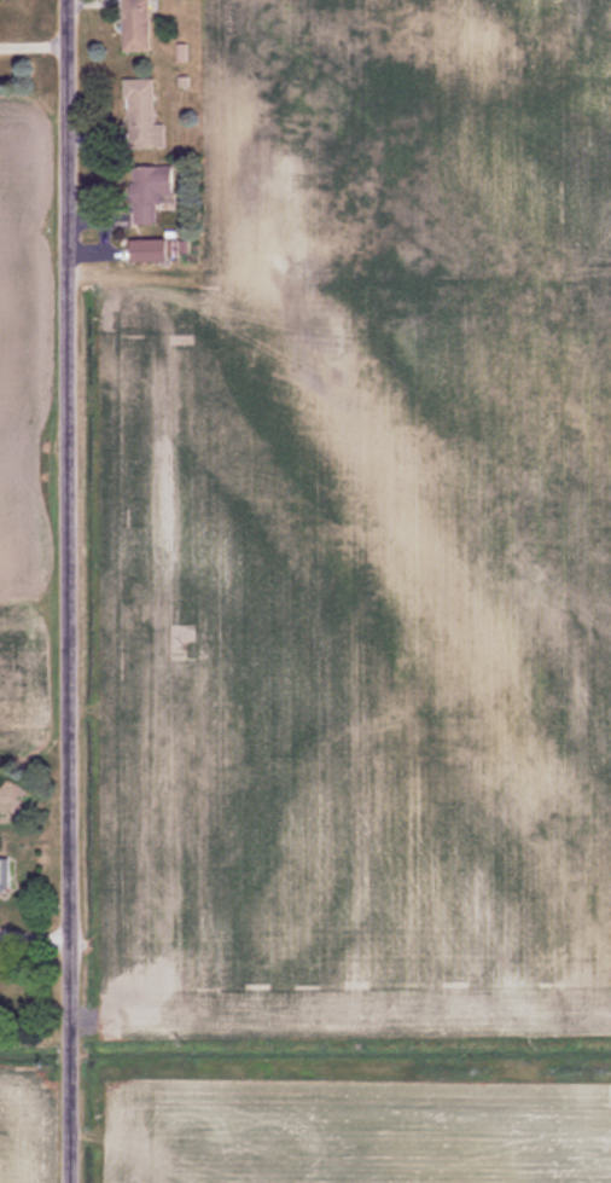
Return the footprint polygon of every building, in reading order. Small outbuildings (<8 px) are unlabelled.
[(154,0),(125,0),(125,51),(154,51),(154,0)] [(157,122),(157,77),(128,77),(129,147),(164,146),(164,122),(157,122)] [(134,164),(134,222),(162,222),(162,194),(175,194),(175,164),(134,164)] [(173,240),(139,240),(139,260),(173,260),(173,240)] [(14,891),(14,863),(0,863),(0,891),(14,891)]
